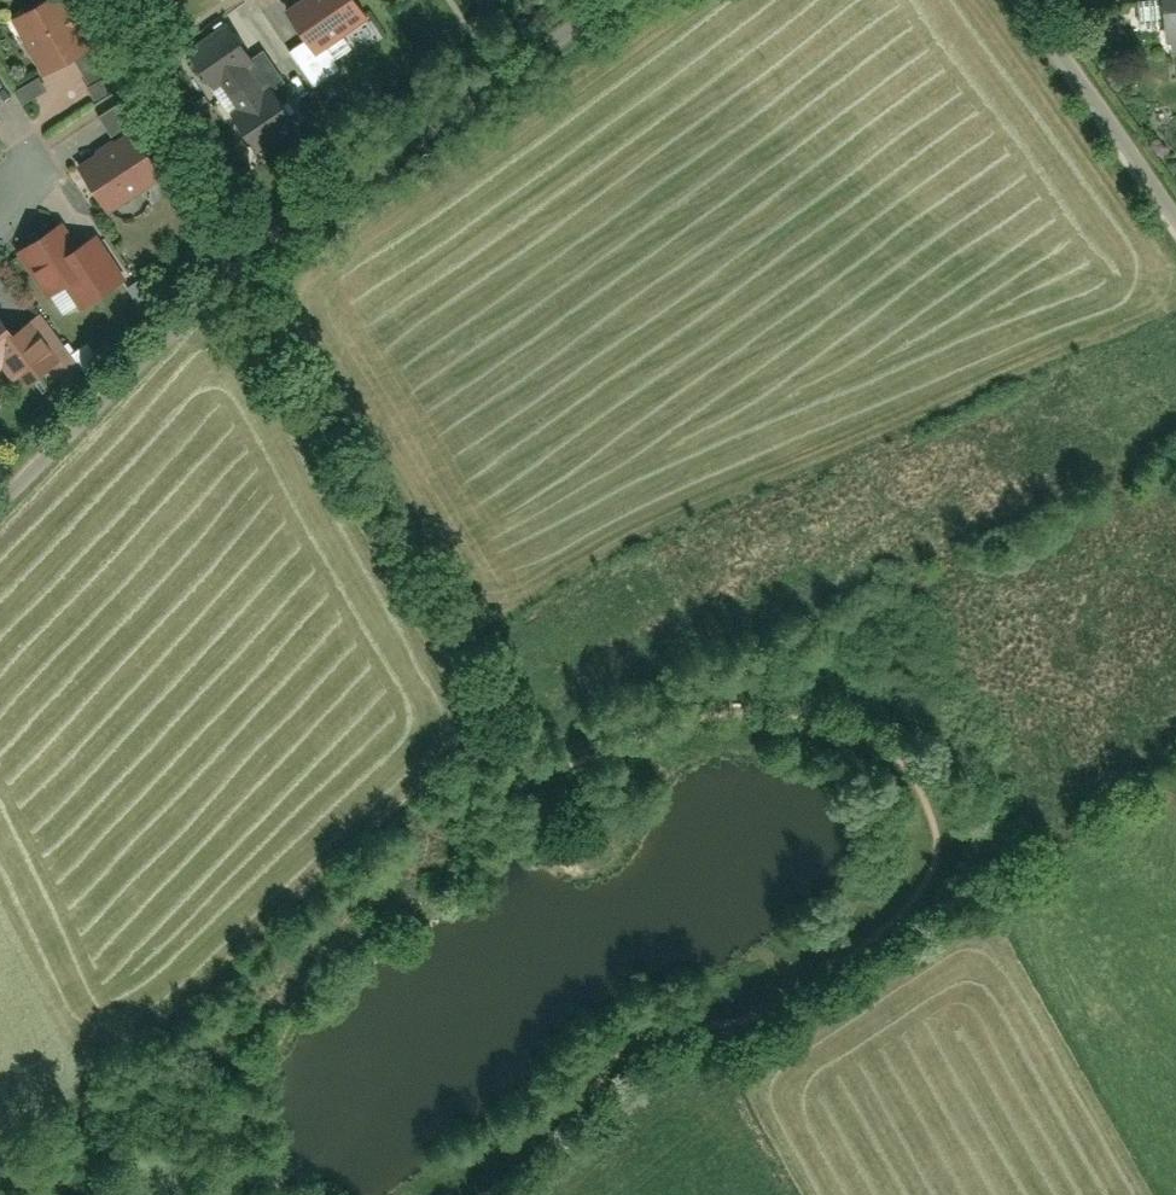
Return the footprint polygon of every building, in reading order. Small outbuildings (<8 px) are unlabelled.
[(46,75),(84,56),(57,0),(52,0),(18,16),(46,75)] [(366,9),(360,0),(305,0),(285,14),(315,52),(366,9)] [(1162,49),(1175,48),(1175,0),(1157,0),(1162,49)] [(230,26),(180,57),(245,152),(299,123),(230,26)] [(130,130),(76,166),(107,213),(161,178),(130,130)] [(79,303),(123,280),(99,239),(66,255),(52,229),(11,246),(40,297),(67,284),(79,303)] [(16,391),(65,363),(38,321),(8,336),(0,325),(0,373),(16,391)]
